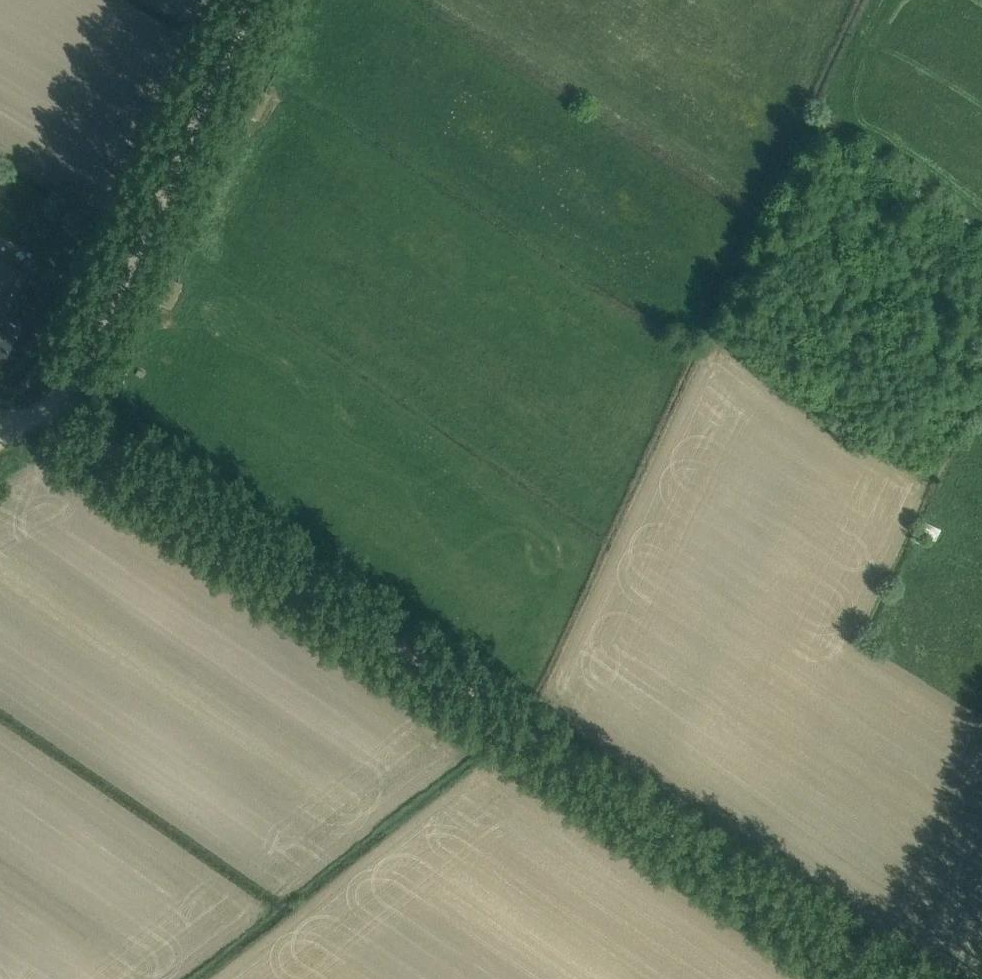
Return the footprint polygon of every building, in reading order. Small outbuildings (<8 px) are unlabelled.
[(27,273),(0,259),(0,315),(4,317),(27,273)] [(12,338),(0,332),(0,362),(12,338)]
